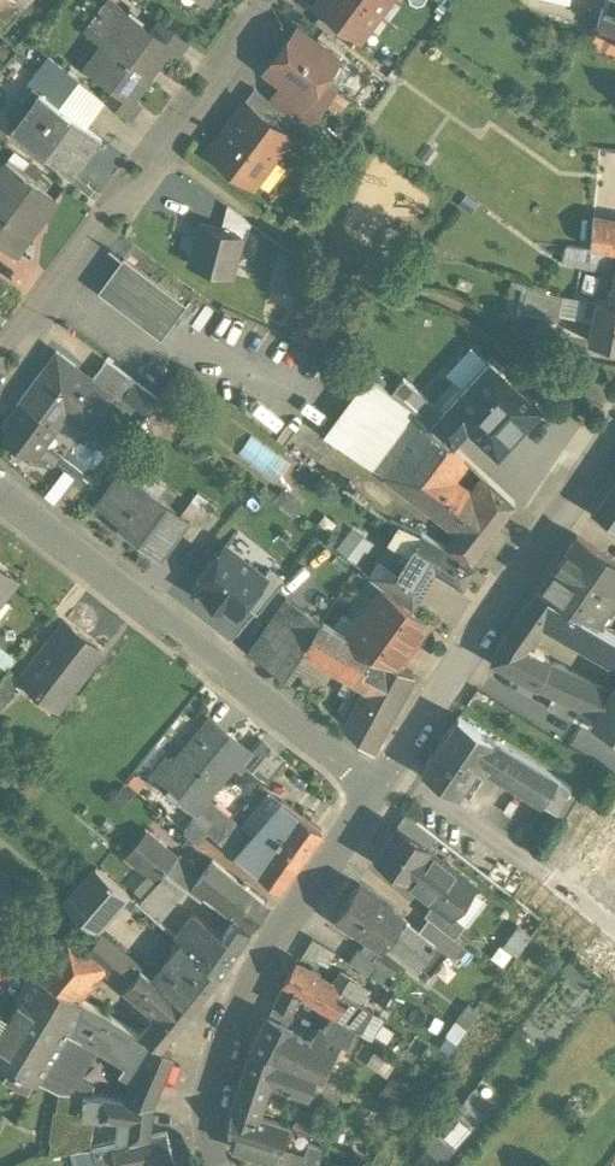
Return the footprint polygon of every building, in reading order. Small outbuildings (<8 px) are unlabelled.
[(19,0),(0,0),(0,23),(4,27),(24,5),(19,0)] [(361,0),(323,0),(318,6),(343,26),(357,36),(376,11),(361,0)] [(376,11),(384,0),(361,0),(376,11)] [(595,31),(614,37),(614,0),(604,0),(595,31)] [(153,32),(112,2),(103,14),(102,13),(99,16),(101,17),(87,36),(102,48),(87,68),(118,90),(133,101),(134,100),(149,79),(146,77),(168,46),(170,44),(153,32)] [(343,26),(322,10),(314,21),(335,37),(343,26)] [(190,41),(162,21),(153,32),(170,44),(168,46),(180,55),(190,41)] [(338,57),(297,27),(266,68),(284,81),(307,99),(309,97),(338,57)] [(595,31),(591,46),(614,53),(614,37),(595,31)] [(78,79),(47,55),(26,83),(38,91),(58,105),(78,79)] [(307,99),(284,81),(270,100),(281,108),(305,126),(320,105),(309,97),(307,99)] [(270,100),(254,88),(244,100),(272,121),(281,108),(270,100)] [(118,90),(110,102),(132,119),(142,105),(134,100),(133,101),(118,90)] [(58,105),(38,91),(10,130),(73,176),(101,137),(58,105)] [(244,100),(207,151),(253,186),(291,135),(272,121),(244,100)] [(15,254),(55,200),(5,162),(0,169),(0,242),(15,254)] [(250,224),(227,206),(221,230),(240,235),(240,236),(247,238),(250,224)] [(311,217),(297,206),(290,217),(303,227),(311,217)] [(592,248),(612,250),(613,250),(614,251),(614,224),(594,220),(592,248)] [(221,230),(199,224),(188,264),(230,275),(240,236),(240,235),(221,230)] [(612,250),(592,248),(562,247),(561,270),(610,276),(613,250),(612,250)] [(182,303),(124,260),(100,291),(159,334),(182,303)] [(564,296),(529,288),(523,315),(557,322),(558,315),(564,296)] [(595,301),(564,296),(558,315),(591,322),(595,301)] [(595,301),(591,322),(587,342),(614,347),(614,305),(610,304),(595,301)] [(463,390),(489,361),(473,347),(447,375),(463,390)] [(75,366),(56,352),(55,354),(57,356),(43,375),(41,373),(20,402),(23,404),(5,428),(6,448),(30,467),(67,420),(86,434),(111,395),(112,393),(91,378),(88,376),(86,378),(73,369),(75,366)] [(145,389),(105,359),(91,378),(112,393),(111,395),(117,399),(121,394),(134,403),(145,389)] [(538,406),(489,361),(463,390),(442,412),(461,429),(466,423),(497,451),(538,406)] [(328,435),(358,457),(380,428),(391,435),(410,409),(392,394),(370,375),(328,435)] [(410,409),(423,420),(434,407),(404,380),(392,394),(410,409)] [(442,412),(435,406),(423,420),(448,443),(461,429),(442,412)] [(423,420),(410,409),(391,435),(368,465),(435,514),(449,498),(453,501),(461,489),(451,481),(466,460),(448,443),(423,420)] [(380,428),(358,457),(368,465),(391,435),(380,428)] [(484,477),(466,460),(451,481),(461,489),(470,496),(484,477)] [(179,515),(126,475),(115,490),(110,487),(96,505),(129,530),(127,534),(159,557),(178,531),(186,520),(179,515)] [(461,489),(453,501),(449,498),(435,514),(452,527),(455,523),(461,528),(483,546),(514,505),(484,477),(470,496),(461,489)] [(607,493),(614,498),(614,481),(607,493)] [(607,493),(593,513),(614,527),(614,498),(607,493)] [(400,509),(378,495),(369,510),(391,523),(400,509)] [(191,499),(179,515),(186,520),(178,531),(190,540),(211,514),(191,499)] [(353,526),(337,547),(360,564),(376,543),(353,526)] [(461,528),(446,548),(474,566),(483,546),(461,528)] [(398,574),(390,570),(379,584),(412,609),(435,569),(462,586),(474,566),(446,548),(421,533),(398,574)] [(576,536),(539,591),(558,602),(558,601),(597,625),(598,625),(614,600),(614,563),(576,536)] [(264,574),(226,545),(197,583),(208,592),(206,595),(221,607),(224,604),(235,612),(244,602),(264,574)] [(15,578),(0,565),(0,597),(15,578)] [(264,574),(244,602),(258,613),(283,579),(269,568),(264,574)] [(428,623),(382,588),(365,611),(412,645),(428,623)] [(537,589),(516,620),(539,632),(542,625),(583,648),(597,625),(558,601),(558,602),(539,591),(537,589)] [(347,636),(321,621),(285,600),(274,617),(250,652),(284,678),(302,652),(354,679),(360,675),(371,655),(351,645),(352,640),(353,639),(347,636)] [(412,645),(365,611),(347,636),(353,639),(352,640),(351,645),(371,655),(396,667),(396,666),(412,645)] [(64,620),(19,678),(21,679),(58,707),(102,650),(64,620)] [(503,640),(492,663),(553,695),(566,671),(529,651),(539,632),(516,620),(503,640)] [(597,625),(583,648),(614,667),(614,636),(598,625),(597,625)] [(8,669),(16,657),(0,646),(0,664),(8,669)] [(396,667),(371,655),(360,675),(370,680),(368,684),(367,684),(365,686),(362,685),(352,703),(356,705),(388,722),(412,676),(396,667)] [(0,680),(0,708),(21,679),(19,678),(8,669),(0,680)] [(598,718),(611,694),(566,671),(553,695),(598,718)] [(598,718),(594,724),(614,736),(614,687),(611,694),(598,718)] [(388,722),(356,705),(343,729),(372,752),(388,722)] [(493,743),(457,719),(421,774),(457,798),(484,757),(493,743)] [(224,736),(208,723),(176,763),(182,768),(166,787),(164,790),(191,813),(231,764),(238,770),(245,763),(251,755),(250,754),(226,734),(224,736)] [(282,759),(261,741),(250,754),(251,755),(245,763),(265,780),(282,759)] [(558,782),(494,743),(493,743),(484,757),(494,764),(488,773),(543,806),(558,782)] [(171,758),(155,778),(166,787),(182,768),(176,763),(171,758)] [(594,767),(584,782),(600,792),(610,776),(594,767)] [(558,782),(543,806),(556,814),(571,789),(558,782)] [(272,794),(240,828),(253,838),(257,834),(251,828),(260,817),(267,823),(283,805),(272,794)] [(222,813),(208,802),(183,832),(196,844),(206,833),(222,813)] [(260,817),(251,828),(257,834),(253,838),(235,857),(256,873),(297,815),(283,805),(267,823),(260,817)] [(222,813),(206,833),(216,841),(232,821),(222,813)] [(297,815),(256,873),(280,890),(321,832),(297,815)] [(436,840),(405,816),(398,829),(429,850),(436,840)] [(240,828),(232,821),(216,841),(235,857),(253,838),(240,828)] [(397,828),(376,860),(407,882),(427,852),(429,850),(398,829),(397,828)] [(177,858),(146,832),(125,857),(156,883),(165,872),(177,858)] [(427,852),(407,882),(406,883),(433,905),(450,918),(452,916),(474,888),(444,865),(427,852)] [(213,861),(200,876),(217,889),(229,875),(213,861)] [(127,894),(96,868),(65,904),(96,931),(127,894)] [(165,872),(156,883),(139,902),(160,921),(186,889),(184,887),(165,872)] [(242,886),(229,875),(217,889),(213,894),(231,909),(227,915),(233,920),(249,932),(268,907),(242,886)] [(217,889),(200,876),(192,886),(189,891),(201,900),(213,894),(217,889)] [(192,886),(187,882),(184,887),(186,889),(189,891),(192,886)] [(393,910),(358,886),(333,922),(354,936),(356,932),(369,941),(371,942),(377,934),(392,912),(393,910)] [(201,900),(201,903),(223,919),(227,915),(231,909),(213,894),(201,900)] [(450,918),(433,905),(425,916),(455,940),(465,927),(452,916),(450,918)] [(392,912),(377,934),(387,943),(404,921),(392,912)] [(233,920),(223,934),(194,913),(177,936),(181,939),(180,940),(199,956),(198,958),(219,976),(249,932),(233,920)] [(473,954),(428,919),(418,931),(432,942),(455,959),(454,959),(463,966),(473,954)] [(418,931),(404,921),(387,943),(410,960),(416,964),(432,942),(418,931)] [(139,967),(100,933),(86,950),(85,951),(103,967),(124,984),(139,967)] [(387,943),(377,934),(371,942),(369,941),(362,951),(380,963),(402,977),(410,960),(387,943)] [(86,950),(66,935),(34,973),(77,998),(91,981),(103,967),(85,951),(86,950)] [(180,940),(159,966),(165,970),(156,981),(190,1011),(219,976),(198,958),(199,956),(180,940)] [(335,955),(312,941),(303,957),(327,970),(335,955)] [(455,959),(432,942),(416,964),(439,981),(454,959),(455,959)] [(362,951),(360,949),(349,965),(364,974),(395,990),(402,977),(380,963),(362,951)] [(330,987),(296,966),(285,985),(301,996),(335,1017),(347,999),(348,998),(330,987)] [(156,981),(139,967),(124,984),(123,985),(157,1014),(175,1030),(190,1011),(156,981)] [(361,983),(340,970),(330,987),(348,998),(347,999),(350,1001),(361,983)] [(77,998),(34,973),(34,974),(17,1002),(54,1023),(55,1022),(70,1031),(94,1045),(110,1017),(93,1007),(88,1004),(77,998)] [(91,981),(77,998),(88,1004),(91,999),(99,987),(91,981)] [(301,996),(285,985),(274,1006),(293,1014),(301,996)] [(40,1082),(70,1031),(55,1022),(54,1023),(17,1002),(0,1031),(0,1063),(40,1082)] [(157,1014),(140,1036),(160,1048),(175,1030),(157,1014)] [(140,1036),(111,1017),(110,1017),(94,1045),(99,1048),(138,1072),(135,1076),(140,1079),(159,1088),(172,1056),(160,1048),(140,1036)] [(319,1029),(311,1045),(291,1034),(293,1031),(268,1019),(252,1052),(316,1077),(317,1076),(317,1075),(320,1077),(339,1041),(347,1045),(355,1030),(332,1017),(324,1031),(319,1029)] [(90,1091),(86,1089),(89,1084),(79,1078),(99,1048),(94,1045),(70,1031),(40,1082),(53,1088),(59,1091),(83,1095),(88,1095),(90,1091)] [(316,1077),(252,1052),(238,1093),(260,1100),(266,1084),(272,1083),(309,1098),(310,1096),(316,1077)] [(329,1080),(317,1076),(316,1077),(310,1096),(322,1100),(329,1080)] [(159,1088),(140,1079),(130,1102),(152,1105),(159,1088)] [(96,1117),(80,1117),(83,1095),(59,1091),(56,1112),(55,1112),(50,1144),(51,1144),(49,1157),(89,1150),(96,1117)] [(260,1100),(238,1093),(232,1110),(255,1117),(260,1100)] [(88,1095),(83,1095),(80,1117),(96,1117),(89,1150),(95,1148),(111,1145),(126,1141),(148,1138),(149,1127),(152,1105),(130,1102),(88,1095)] [(255,1117),(232,1110),(232,1111),(228,1138),(231,1140),(229,1149),(275,1164),(276,1165),(280,1154),(288,1128),(255,1117)] [(288,1128),(280,1154),(303,1161),(308,1145),(324,1150),(319,1165),(325,1165),(332,1145),(314,1137),(288,1128)] [(126,1141),(111,1145),(115,1165),(132,1165),(142,1164),(142,1165),(174,1165),(166,1134),(148,1138),(126,1141)] [(446,1161),(454,1148),(439,1139),(431,1152),(446,1161)] [(95,1148),(99,1165),(115,1165),(111,1145),(95,1148)] [(324,1150),(308,1145),(302,1165),(319,1165),(324,1150)] [(73,1153),(76,1165),(99,1165),(95,1148),(89,1150),(73,1153)] [(425,1148),(413,1163),(417,1165),(443,1165),(444,1165),(425,1148)] [(280,1154),(276,1165),(275,1164),(275,1165),(302,1165),(303,1161),(280,1154)]
